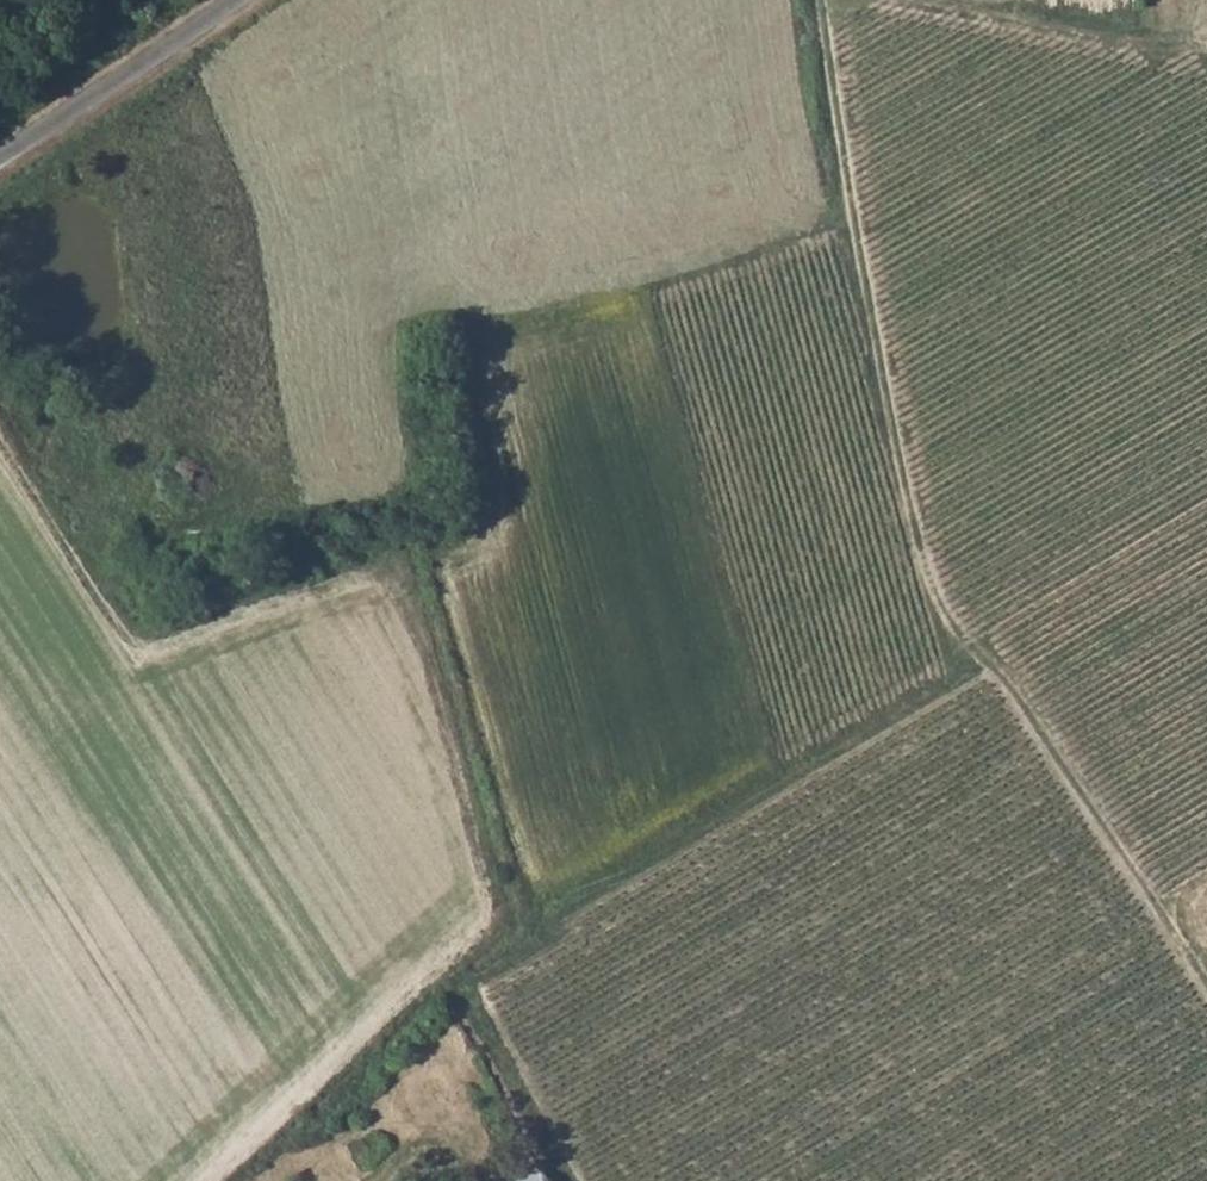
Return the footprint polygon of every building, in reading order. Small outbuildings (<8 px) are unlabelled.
[(538,1165),(509,1180),(547,1180),(538,1165)]
